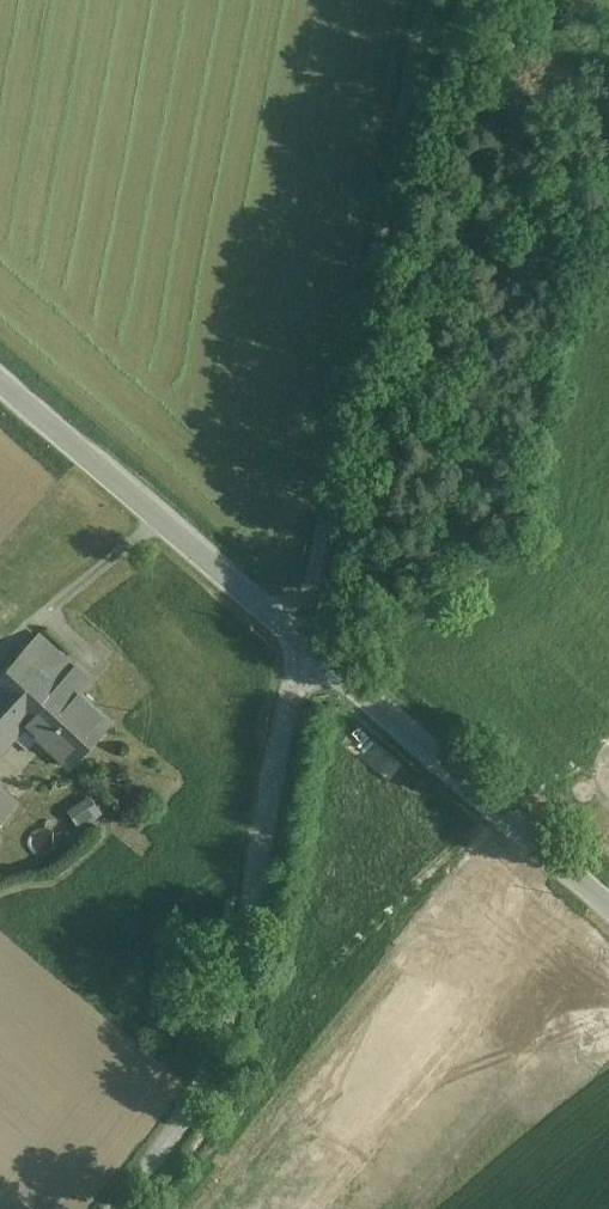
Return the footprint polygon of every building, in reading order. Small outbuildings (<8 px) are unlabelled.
[(68,659),(41,634),(30,646),(79,692),(88,681),(66,661),(68,659)] [(30,646),(0,678),(0,753),(26,725),(71,767),(112,722),(79,692),(30,646)] [(0,785),(0,824),(19,802),(0,785)] [(90,790),(66,806),(79,825),(102,808),(90,790)]
